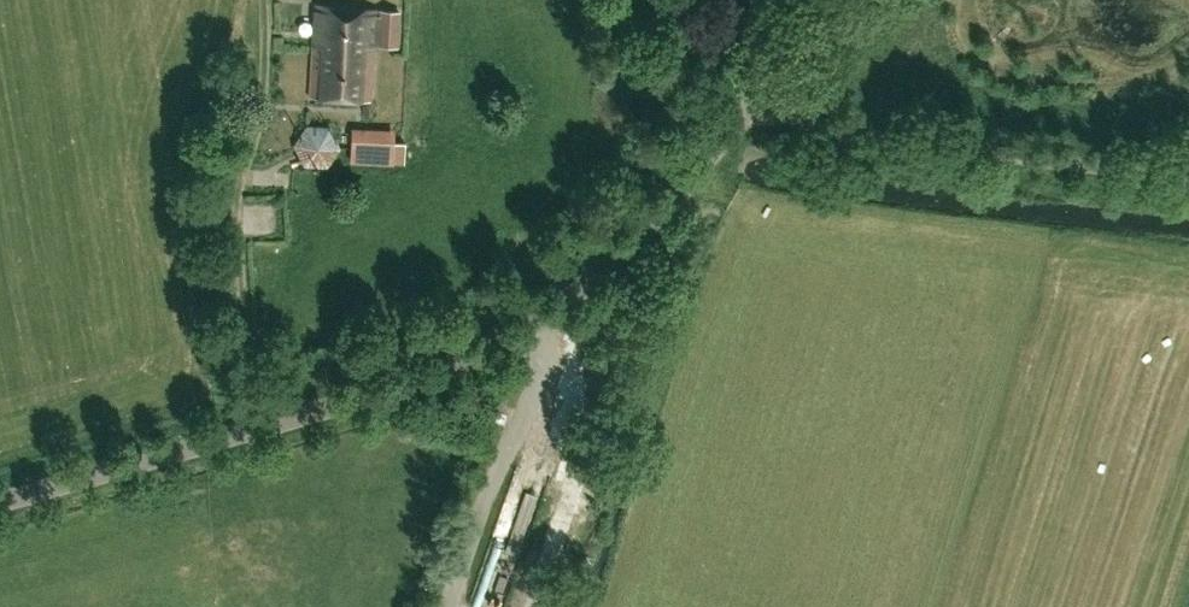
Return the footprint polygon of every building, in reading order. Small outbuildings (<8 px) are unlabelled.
[(314,4),(311,59),(308,97),(368,101),(371,43),(395,44),(397,10),(379,8),(378,14),(373,14),(374,8),(314,4)] [(287,155),(315,168),(330,136),(301,123),(287,155)] [(393,129),(351,128),(349,162),(391,164),(393,129)] [(524,452),(520,463),(541,470),(545,459),(524,452)]
